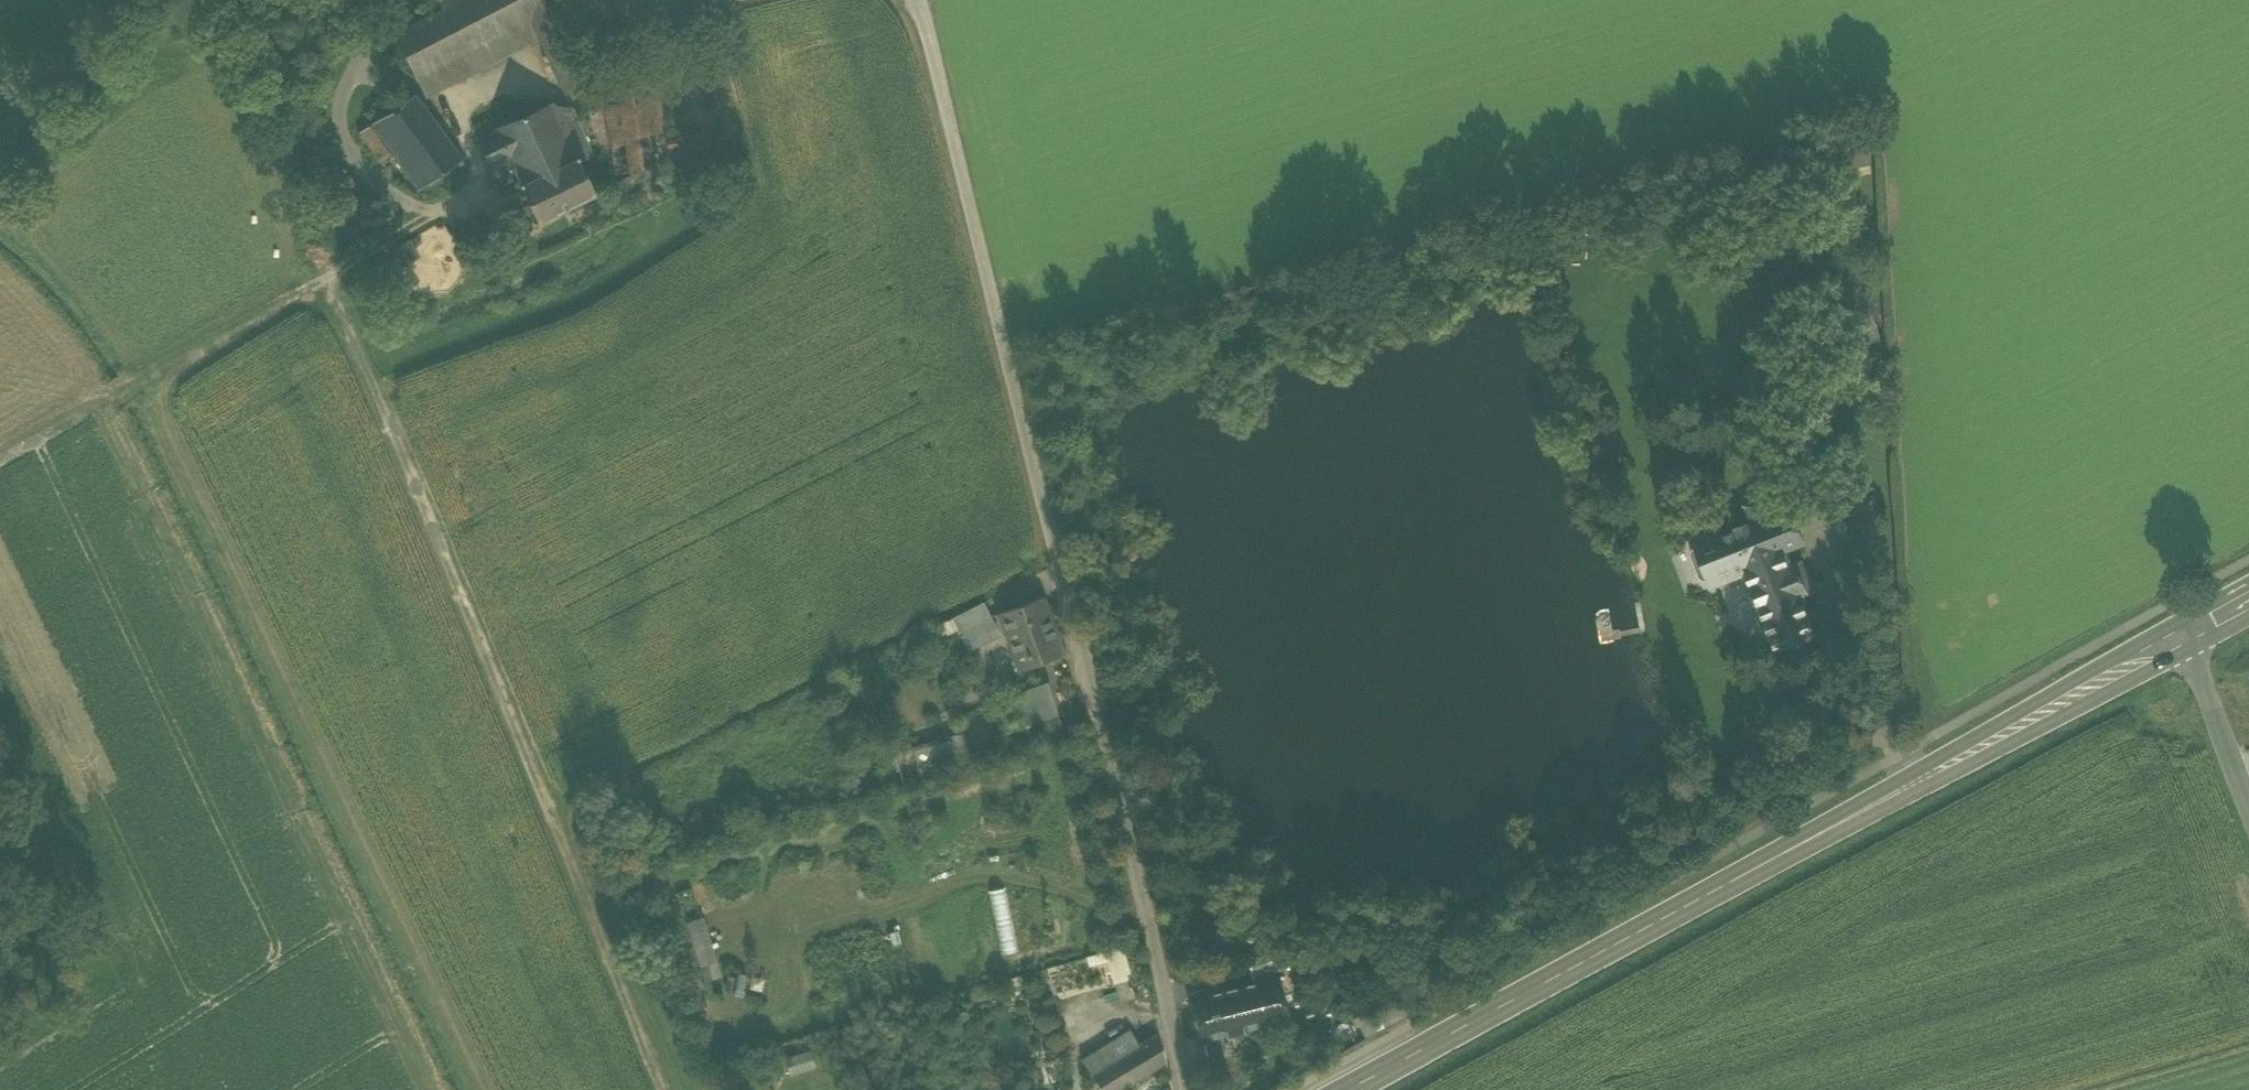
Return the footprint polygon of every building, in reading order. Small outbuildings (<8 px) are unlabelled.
[(543,49),(574,33),(558,0),(437,0),(441,8),(417,20),(393,33),(416,77),(472,48),(489,39),(529,19),(539,40),(543,49)] [(489,39),(499,60),(539,40),(529,19),(489,39)] [(585,54),(574,33),(543,49),(553,69),(585,54)] [(472,48),(482,68),(499,60),(489,39),(472,48)] [(426,98),(482,68),(472,48),(416,77),(426,98)] [(596,78),(585,54),(553,69),(565,95),(597,80),(596,78)] [(615,181),(616,182),(664,160),(654,73),(603,78),(615,181)] [(394,156),(419,190),(467,156),(448,130),(442,134),(433,122),(439,118),(419,91),(359,133),(382,165),(394,156)] [(509,159),(522,185),(578,158),(554,106),(552,106),(552,105),(497,130),(498,131),(477,141),(491,168),(509,159)] [(554,106),(578,158),(580,162),(592,156),(571,110),(570,109),(567,108),(554,106)] [(1856,150),(1862,169),(1876,164),(1870,145),(1856,150)] [(594,194),(580,162),(578,158),(522,185),(538,221),(594,194)] [(1759,604),(1778,650),(1793,644),(1795,648),(1801,645),(1799,642),(1815,636),(1798,594),(1808,590),(1798,566),(1789,570),(1782,551),(1805,542),(1792,509),(1779,514),(1771,495),(1746,505),(1753,524),(1723,536),(1721,529),(1693,540),(1711,586),(1747,572),(1754,589),(1750,591),(1756,604),(1759,604)] [(952,616),(959,630),(961,629),(990,614),(991,614),(984,600),(952,616)] [(1003,623),(1026,673),(1063,656),(1040,606),(1003,623)] [(961,629),(968,644),(998,630),(990,614),(961,629)] [(1023,726),(1024,727),(1033,723),(1059,715),(1049,685),(1014,696),(1023,726)] [(1033,723),(1041,748),(1067,739),(1059,715),(1033,723)] [(1020,727),(1028,752),(1041,748),(1033,723),(1024,727),(1023,726),(1020,727)] [(917,749),(926,782),(975,768),(966,735),(917,749)] [(1006,887),(988,890),(1001,953),(1019,950),(1006,887)] [(703,915),(677,924),(695,985),(722,977),(703,915)] [(1111,959),(1116,981),(1131,978),(1125,946),(1092,953),(1094,962),(1111,959)] [(1277,976),(1281,995),(1298,991),(1290,955),(1248,965),(1252,982),(1277,976)] [(1200,1029),(1203,1040),(1288,1019),(1281,995),(1277,976),(1252,982),(1192,997),(1196,1015),(1194,1020),(1195,1026),(1200,1029)] [(1099,1089),(1120,1089),(1166,1063),(1158,1033),(1137,1047),(1128,1032),(1082,1060),(1099,1089)] [(811,1049),(784,1057),(789,1076),(816,1068),(811,1049)]
